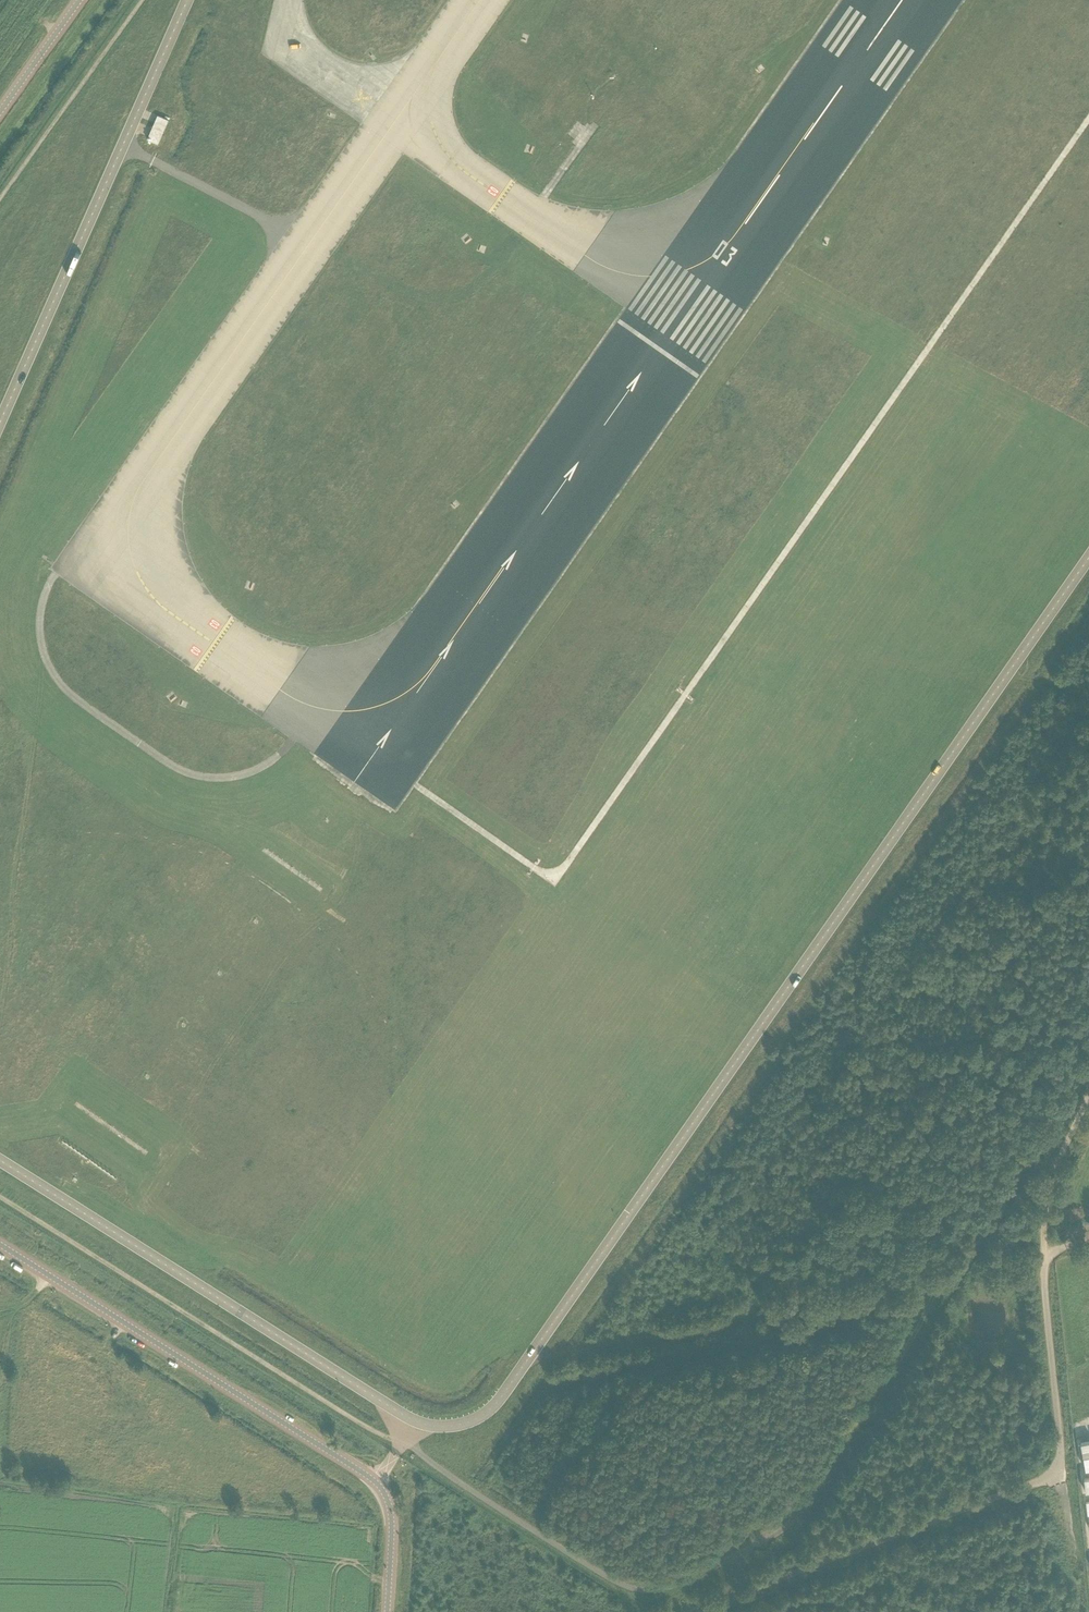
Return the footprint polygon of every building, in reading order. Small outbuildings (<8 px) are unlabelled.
[(158,115),(147,139),(158,144),(168,120),(158,115)]
